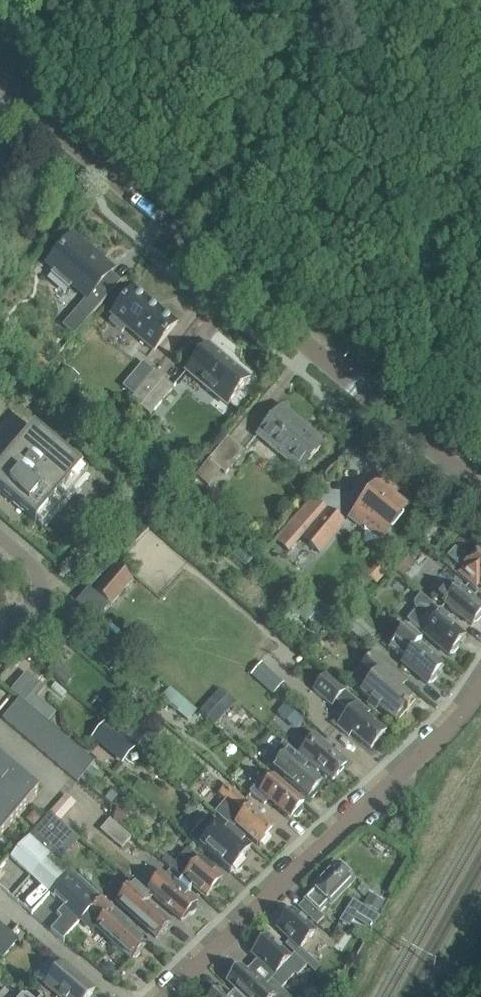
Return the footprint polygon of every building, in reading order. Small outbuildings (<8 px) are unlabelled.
[(96,290),(113,270),(103,261),(105,258),(97,251),(95,254),(72,234),(46,264),(54,271),(51,274),(50,275),(68,291),(69,290),(68,289),(71,286),(86,299),(75,311),(87,321),(106,299),(96,290)] [(153,351),(176,324),(134,289),(111,316),(114,318),(110,323),(122,333),(126,328),(153,351)] [(208,346),(186,372),(221,401),(227,405),(248,379),(243,375),(208,346)] [(40,375),(49,365),(40,357),(31,367),(40,375)] [(124,389),(133,397),(153,372),(154,372),(144,364),(124,389)] [(140,408),(149,416),(172,388),(153,372),(133,397),(130,400),(140,408)] [(257,437),(300,473),(325,443),(282,407),(257,437)] [(45,438),(33,428),(0,467),(0,493),(41,528),(87,474),(45,438)] [(207,487),(220,471),(226,476),(245,453),(228,438),(209,461),(195,477),(207,487)] [(351,520),(359,527),(362,525),(380,540),(405,509),(391,498),(397,491),(384,480),(351,520)] [(321,553),(344,524),(328,511),(313,498),(277,541),(289,551),(301,537),(305,540),(321,553)] [(459,575),(474,588),(478,584),(480,587),(480,554),(479,553),(470,563),(455,550),(448,558),(462,571),(459,575)] [(404,560),(394,572),(402,578),(412,567),(404,560)] [(133,582),(115,566),(93,592),(111,607),(133,582)] [(81,597),(73,607),(82,614),(92,623),(107,605),(97,597),(88,589),(81,597)] [(459,619),(460,618),(471,627),(473,625),(477,624),(480,619),(480,608),(458,589),(451,596),(442,589),(435,597),(451,610),(450,611),(459,619)] [(439,618),(441,615),(420,597),(414,605),(414,610),(416,611),(407,623),(424,637),(448,657),(450,655),(454,655),(458,649),(458,645),(464,638),(439,618)] [(293,613),(305,623),(317,609),(305,599),(293,613)] [(443,668),(423,650),(425,648),(405,631),(393,645),(409,658),(403,665),(428,686),(429,685),(433,684),(437,679),(437,675),(443,668)] [(400,691),(406,683),(373,655),(359,670),(370,681),(360,694),(394,722),(412,702),(400,691)] [(65,687),(72,676),(55,662),(48,672),(64,686),(65,687)] [(251,675),(274,695),(283,683),(260,664),(251,675)] [(18,700),(48,724),(55,715),(37,699),(44,690),(25,674),(9,693),(18,700)] [(331,708),(337,701),(344,692),(326,677),(313,692),(331,708)] [(160,700),(187,723),(195,711),(168,689),(160,700)] [(236,704),(220,690),(199,712),(215,727),(236,704)] [(371,750),(385,734),(366,718),(369,714),(344,692),(337,701),(350,713),(337,729),(349,738),(352,734),(371,750)] [(73,745),(48,724),(18,700),(2,719),(77,783),(79,780),(70,773),(85,756),(73,745)] [(285,705),(277,714),(296,730),(303,722),(285,705)] [(128,720),(117,732),(136,748),(146,736),(128,720)] [(96,736),(127,762),(137,750),(107,724),(96,736)] [(319,770),(332,781),(334,779),(337,778),(341,774),(341,770),(346,765),(323,745),(326,742),(316,734),(298,754),(318,771),(319,770)] [(266,765),(282,778),(307,800),(308,799),(312,800),(317,793),(317,789),(321,783),(297,762),(299,759),(287,748),(283,745),(266,765)] [(79,780),(93,763),(85,756),(70,773),(79,780)] [(1,835),(35,795),(0,765),(0,836),(1,835)] [(290,819),(303,804),(268,773),(250,793),(264,805),(268,800),(290,819)] [(219,796),(227,803),(215,816),(232,831),(235,827),(259,848),(275,830),(250,808),(227,787),(219,796)] [(110,792),(104,799),(111,805),(117,797),(110,792)] [(50,815),(59,823),(75,805),(66,798),(50,815)] [(112,823),(124,826),(128,811),(116,808),(112,823)] [(24,822),(33,830),(40,822),(32,814),(24,822)] [(69,831),(59,823),(50,815),(28,840),(46,855),(69,831)] [(189,841),(232,878),(251,855),(208,819),(189,841)] [(120,849),(130,838),(109,820),(100,831),(120,849)] [(10,860),(30,878),(48,858),(46,855),(28,840),(10,860)] [(170,870),(205,900),(212,891),(215,892),(220,886),(219,883),(221,881),(186,852),(170,870)] [(48,858),(30,878),(50,896),(68,875),(48,858)] [(163,864),(169,870),(174,865),(167,859),(163,864)] [(299,910),(318,927),(325,919),(320,914),(328,906),(330,908),(354,882),(349,878),(351,876),(342,867),(340,869),(336,866),(312,892),(313,893),(305,902),(306,903),(299,910)] [(72,930),(89,912),(98,902),(68,875),(50,896),(62,907),(55,915),(72,930)] [(150,897),(180,923),(187,915),(189,915),(194,910),(193,907),(196,905),(161,875),(146,894),(150,897)] [(132,885),(132,886),(115,905),(156,940),(161,935),(163,935),(168,930),(168,927),(170,924),(147,904),(150,900),(132,885)] [(369,894),(363,904),(378,912),(383,902),(369,894)] [(109,915),(113,911),(100,900),(98,902),(89,912),(101,923),(95,929),(130,961),(132,959),(136,959),(140,954),(140,951),(144,946),(109,915)] [(358,914),(363,907),(352,900),(348,907),(358,914)] [(277,931),(300,952),(316,934),(294,913),(287,921),(283,921),(279,925),(279,929),(277,931)] [(0,924),(0,956),(4,959),(19,940),(0,924)] [(253,957),(257,961),(275,978),(271,982),(279,990),(294,974),(297,977),(307,967),(296,956),(292,961),(269,940),(262,947),(259,947),(257,949),(254,951),(255,955),(253,957)] [(59,996),(89,996),(95,990),(64,965),(46,986),(59,996)] [(100,973),(108,980),(114,973),(107,966),(100,973)] [(279,990),(271,982),(263,989),(262,988),(263,987),(253,976),(251,978),(242,969),(238,972),(235,972),(229,978),(229,981),(227,984),(240,996),(287,996),(279,990)]
